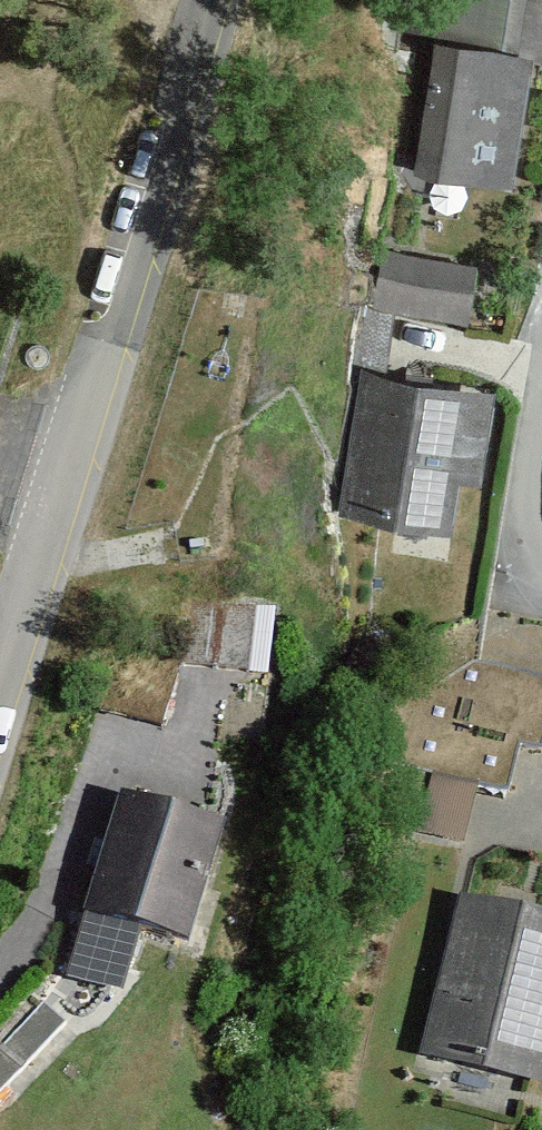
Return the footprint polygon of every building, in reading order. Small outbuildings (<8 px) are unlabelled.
[(435,49),(513,59),(521,0),(442,0),(435,49)] [(512,177),(528,61),(513,59),(435,49),(420,165),(512,177)] [(472,260),(382,251),(376,307),(467,317),(472,260)] [(449,523),(468,387),(361,373),(343,509),(449,523)] [(254,606),(188,603),(185,667),(252,670),(254,606)] [(472,664),(411,697),(396,761),(506,787),(517,740),(541,746),(541,680),(472,664)] [(123,795),(87,907),(188,939),(224,827),(123,795)] [(461,899),(422,1049),(541,1080),(541,920),(461,899)] [(0,1051),(0,1088),(62,1023),(43,1005),(0,1051)]
